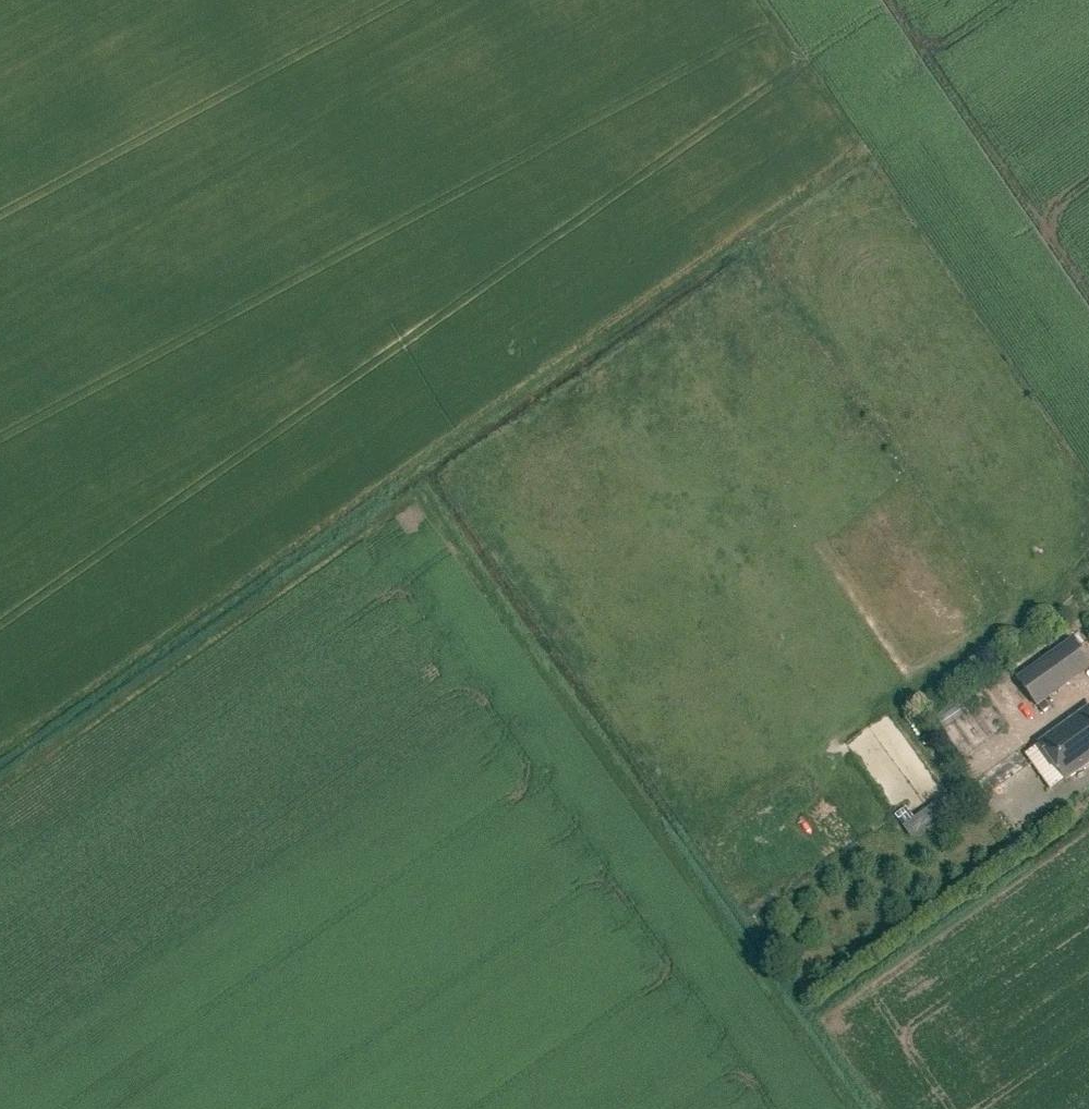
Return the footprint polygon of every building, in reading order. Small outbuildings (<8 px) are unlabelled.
[(1038,705),(1044,713),(1050,708),(1045,700),(1088,668),(1088,664),(1071,640),(1019,678),(1038,705)] [(1051,750),(1046,754),(1063,778),(1075,771),(1076,773),(1088,764),(1088,711),(1054,735),(1057,740),(1048,746),(1051,750)] [(943,782),(900,812),(917,837),(960,806),(943,782)]
